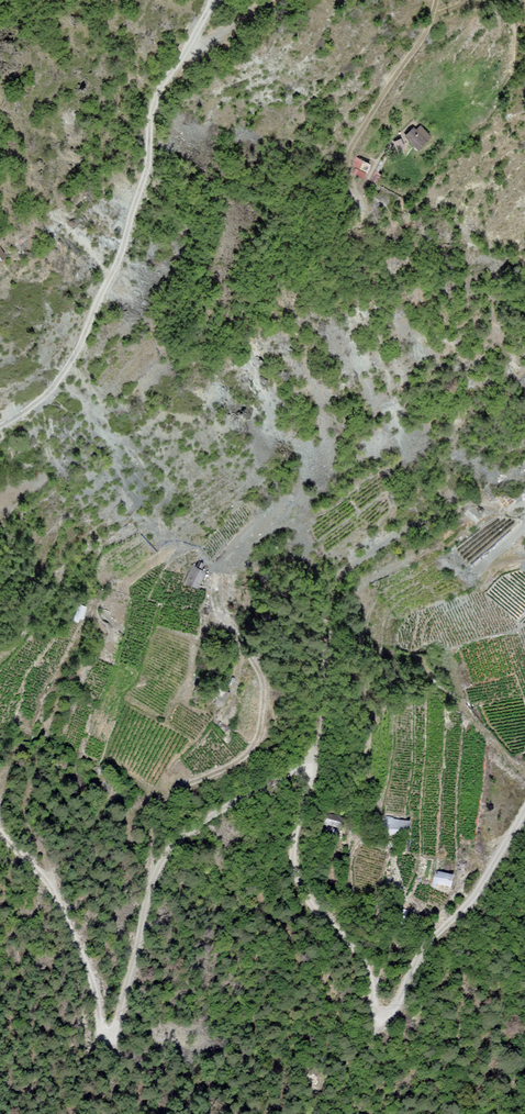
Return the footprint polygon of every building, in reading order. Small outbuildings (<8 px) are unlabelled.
[(427,138),(417,125),(403,135),(413,148),(427,138)] [(400,150),(397,139),(389,142),(392,152),(400,150)] [(366,176),(373,162),(357,154),(350,169),(366,176)] [(507,501),(501,492),(492,497),(497,507),(507,501)] [(209,569),(195,562),(185,580),(199,587),(209,569)] [(344,819),(329,814),(326,822),(341,827),(344,819)] [(412,823),(384,820),(382,835),(410,838),(412,823)] [(434,872),(430,885),(446,889),(450,876),(434,872)]
